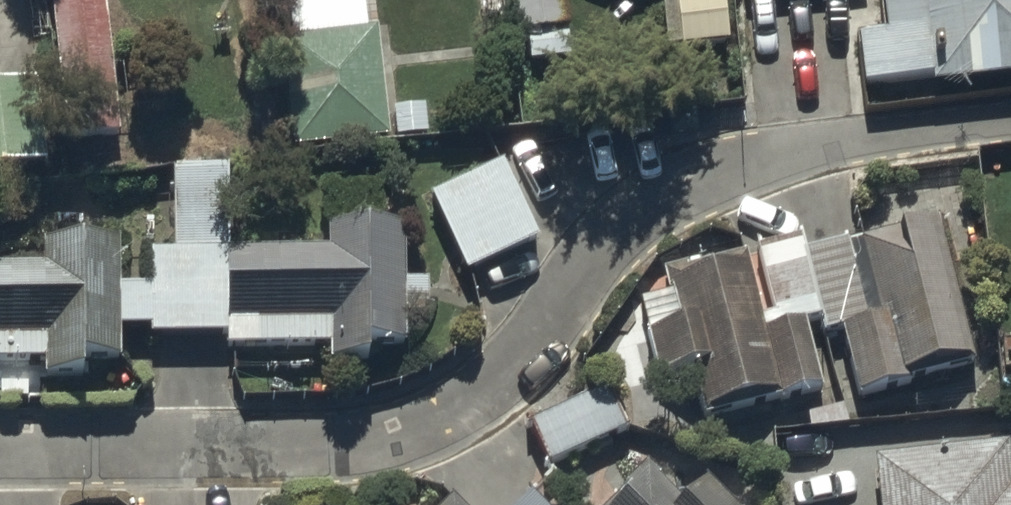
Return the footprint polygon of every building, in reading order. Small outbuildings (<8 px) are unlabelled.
[(66,142),(66,149),(118,143),(103,0),(52,0),(66,142)] [(291,51),(277,53),(290,166),(390,155),(377,39),(367,40),(362,0),(285,0),(291,51)] [(518,46),(526,45),(529,74),(570,69),(563,0),(514,0),(518,46)] [(883,5),(888,47),(858,50),(864,99),(931,91),(932,103),(1010,93),(1010,0),(920,0),(883,5)] [(717,9),(662,11),(664,61),(718,59),(717,9)] [(0,90),(0,177),(44,172),(33,86),(0,90)] [(151,289),(121,290),(122,333),(150,332),(151,341),(224,339),(224,352),(328,350),(328,366),(368,375),(367,359),(408,349),(407,312),(428,311),(427,285),(405,285),(404,228),(328,230),(328,255),(277,256),(277,246),(262,247),(262,255),(230,256),(228,167),(180,168),(181,178),(173,178),(174,254),(150,254),(151,289)] [(504,172),(431,210),(469,288),(544,251),(504,172)] [(804,252),(823,327),(827,344),(844,340),(859,405),(906,394),(904,385),(972,370),(938,222),(804,252)] [(0,263),(0,360),(43,360),(43,375),(82,385),(82,367),(120,356),(119,326),(119,284),(119,243),(43,243),(43,263),(0,263)] [(823,327),(804,252),(664,284),(668,300),(641,306),(658,390),(659,394),(695,386),(704,424),(818,398),(803,332),(823,327)] [(874,469),(878,504),(1010,504),(1010,461),(1010,455),(874,469)] [(616,504),(682,504),(648,472),(616,504)] [(711,490),(697,504),(727,504),(711,490)]
